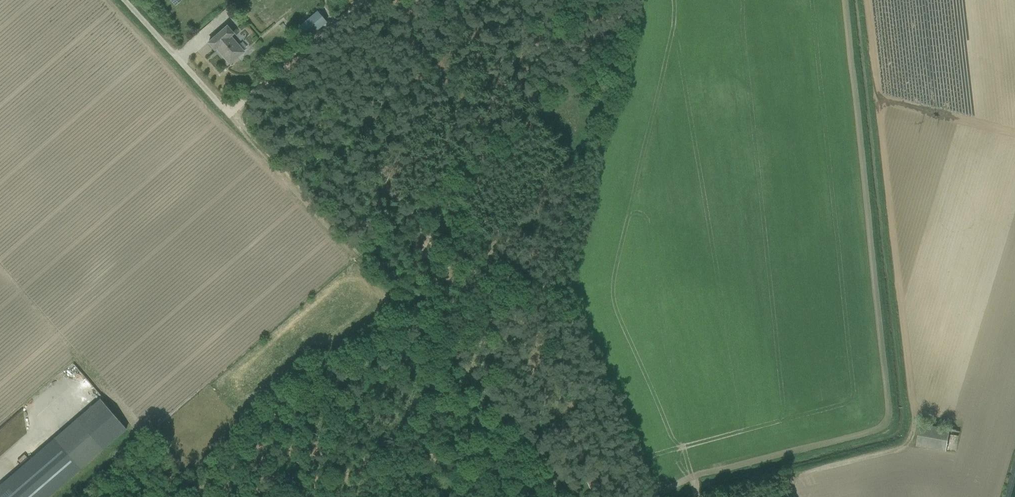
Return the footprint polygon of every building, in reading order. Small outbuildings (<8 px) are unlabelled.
[(322,12),(298,29),(307,42),(331,24),(322,12)] [(235,32),(228,24),(208,40),(215,49),(218,47),(230,62),(244,51),(231,35),(235,32)] [(0,487),(0,496),(53,496),(109,451),(82,419),(0,487)] [(920,425),(916,450),(953,457),(958,432),(920,425)]
